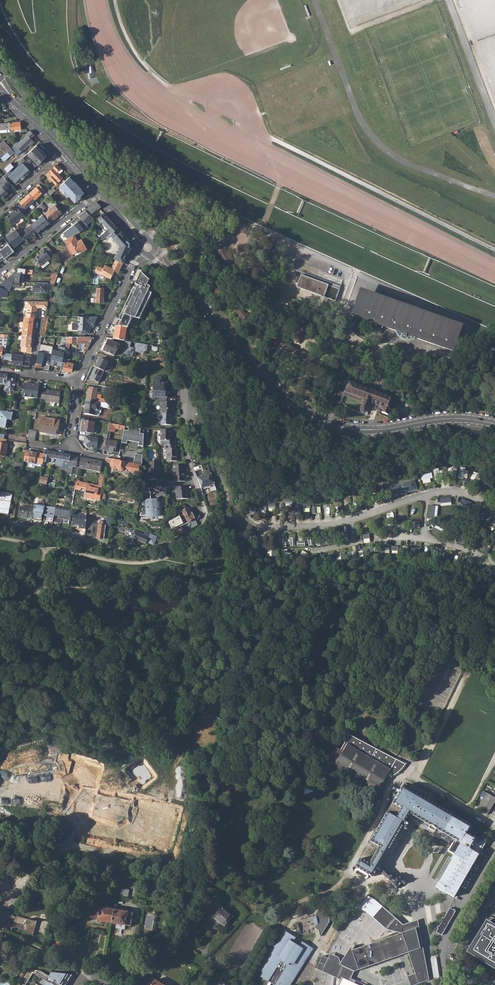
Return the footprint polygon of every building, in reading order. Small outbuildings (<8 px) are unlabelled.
[(5,153),(2,156),(5,159),(16,150),(18,153),(29,143),(31,144),(33,142),(30,138),(34,135),(30,131),(26,134),(27,135),(16,145),(15,144),(11,148),(5,153)] [(0,144),(0,148),(5,153),(11,148),(4,141),(0,144)] [(36,145),(27,153),(33,159),(34,158),(39,163),(46,156),(36,145)] [(10,178),(15,183),(17,181),(18,183),(22,179),(21,177),(23,175),(24,177),(28,173),(27,172),(29,170),(24,165),(27,162),(22,158),(21,159),(18,162),(13,166),(8,171),(3,176),(4,178),(7,181),(10,178)] [(10,163),(5,168),(8,171),(13,166),(10,163)] [(62,170),(56,164),(45,175),(48,178),(48,177),(55,185),(62,178),(58,174),(62,170)] [(0,189),(0,196),(2,198),(8,193),(7,191),(10,188),(8,187),(11,184),(7,181),(4,178),(3,176),(0,178),(0,185),(2,187),(0,189)] [(70,176),(60,185),(64,190),(64,191),(66,193),(68,191),(70,193),(68,194),(71,197),(71,198),(72,197),(75,201),(81,197),(80,196),(84,192),(75,181),(70,176)] [(50,191),(40,180),(37,182),(39,184),(49,196),(56,189),(54,187),(50,191)] [(29,194),(35,200),(42,193),(47,198),(49,196),(39,184),(29,194)] [(19,209),(21,212),(35,200),(29,194),(16,206),(17,207),(19,209)] [(97,201),(85,210),(89,214),(93,213),(96,209),(97,210),(101,207),(97,201)] [(49,218),(51,221),(61,213),(54,206),(44,214),(42,211),(46,208),(42,203),(40,205),(38,207),(37,208),(43,215),(47,220),(49,218)] [(14,210),(6,217),(12,225),(24,215),(21,212),(19,209),(16,212),(14,210)] [(93,219),(89,214),(85,210),(79,215),(82,218),(87,224),(93,219)] [(108,229),(100,236),(99,238),(101,240),(107,238),(118,228),(104,213),(98,219),(108,229)] [(189,214),(183,227),(192,231),(198,219),(189,214)] [(43,215),(37,220),(41,225),(45,223),(46,225),(49,223),(47,220),(43,215)] [(87,224),(82,218),(64,233),(68,239),(74,235),(88,226),(87,224)] [(37,220),(31,224),(36,230),(37,232),(40,230),(38,228),(41,225),(37,220)] [(31,224),(19,234),(23,239),(26,241),(34,235),(33,233),(36,230),(31,224)] [(230,226),(223,232),(228,237),(235,231),(230,226)] [(6,237),(14,247),(23,239),(19,234),(18,232),(16,229),(6,237)] [(122,244),(126,246),(119,261),(123,263),(130,248),(129,247),(130,244),(127,240),(128,240),(121,232),(113,239),(117,243),(119,241),(122,244)] [(68,247),(73,255),(81,249),(82,251),(87,248),(81,239),(78,241),(74,235),(68,239),(65,241),(68,244),(70,246),(68,247)] [(224,247),(226,239),(219,237),(217,246),(224,247)] [(201,240),(193,246),(200,255),(208,249),(201,240)] [(3,256),(5,258),(14,251),(8,243),(1,249),(0,248),(0,258),(3,256)] [(278,264),(275,243),(269,244),(270,252),(265,254),(268,266),(270,266),(272,270),(277,269),(276,265),(278,264)] [(122,244),(115,259),(116,260),(119,261),(126,246),(122,244)] [(240,277),(224,249),(220,251),(218,248),(213,251),(229,277),(232,275),(235,280),(240,277)] [(35,258),(42,266),(52,258),(44,249),(40,251),(42,253),(35,258)] [(53,260),(52,258),(42,266),(43,268),(53,260)] [(297,288),(335,302),(343,279),(321,271),(321,270),(316,268),(311,266),(311,265),(305,264),(306,262),(301,261),(301,260),(296,258),(292,269),(298,271),(296,278),(300,279),(297,288)] [(114,273),(118,275),(123,263),(119,261),(116,260),(111,269),(105,265),(103,269),(98,266),(95,272),(96,273),(100,275),(101,274),(111,279),(114,273)] [(20,281),(21,281),(20,278),(25,276),(22,271),(21,271),(9,276),(11,280),(13,281),(20,281)] [(264,281),(270,276),(266,271),(260,276),(264,281)] [(134,288),(116,326),(127,328),(130,323),(133,318),(140,319),(140,318),(142,319),(152,295),(157,295),(155,284),(150,279),(149,280),(141,272),(135,285),(138,286),(136,289),(134,288)] [(254,275),(245,275),(244,282),(253,283),(254,275)] [(21,281),(20,281),(20,282),(12,282),(12,281),(4,278),(2,283),(10,286),(13,288),(13,287),(13,286),(22,286),(22,281),(21,281)] [(48,290),(48,282),(36,282),(36,285),(33,285),(33,292),(52,293),(52,290),(48,290)] [(49,301),(52,302),(57,286),(54,286),(52,290),(52,293),(49,301)] [(96,298),(94,298),(94,303),(104,303),(104,298),(103,299),(104,288),(97,287),(96,298)] [(459,331),(357,295),(350,316),(362,320),(362,322),(381,329),(382,327),(394,331),(396,336),(398,339),(402,341),(406,341),(409,341),(415,338),(452,351),(459,331)] [(35,318),(37,318),(38,313),(37,313),(37,308),(39,307),(47,307),(49,301),(26,300),(25,316),(35,318)] [(239,307),(234,310),(242,320),(247,316),(239,307)] [(33,335),(35,318),(25,316),(23,333),(32,334),(33,335)] [(93,325),(97,317),(88,317),(78,317),(78,324),(72,324),(71,331),(82,331),(82,333),(89,334),(89,328),(89,325),(93,325)] [(113,339),(124,341),(127,328),(116,326),(113,339)] [(31,342),(32,334),(23,333),(21,345),(23,346),(22,351),(32,352),(33,342),(31,342)] [(35,367),(41,368),(42,364),(44,353),(43,352),(44,349),(47,350),(49,344),(45,343),(47,336),(45,336),(42,335),(35,367)] [(83,349),(87,349),(92,338),(68,337),(66,348),(67,348),(67,347),(68,348),(70,342),(78,343),(76,348),(79,348),(81,343),(84,343),(83,349)] [(256,346),(275,352),(273,357),(288,363),(290,358),(308,365),(311,356),(293,350),(292,354),(276,349),(278,344),(259,337),(258,340),(256,346)] [(103,351),(114,356),(119,345),(109,340),(103,351)] [(147,350),(148,345),(125,341),(122,354),(133,356),(134,352),(144,353),(147,350)] [(294,348),(278,343),(278,344),(276,349),(292,354),(293,350),(294,348)] [(10,364),(29,366),(31,356),(5,353),(4,359),(11,360),(10,364)] [(104,372),(109,373),(113,365),(108,363),(108,362),(100,358),(95,367),(104,372)] [(60,370),(71,372),(72,365),(68,364),(68,363),(64,362),(63,368),(61,367),(60,370)] [(98,383),(104,372),(95,367),(89,379),(98,383)] [(340,403),(343,395),(362,402),(359,410),(361,413),(364,413),(366,411),(368,404),(382,409),(380,413),(386,415),(388,411),(390,412),(391,412),(392,411),(392,409),(389,408),(393,398),(348,382),(351,374),(343,371),(332,401),(340,403)] [(5,385),(4,391),(5,392),(11,393),(12,391),(14,392),(15,388),(16,381),(16,379),(7,378),(8,374),(0,373),(0,384),(5,385)] [(165,391),(166,391),(166,382),(161,382),(161,377),(153,377),(153,392),(165,391)] [(22,397),(38,398),(40,384),(35,383),(35,385),(24,383),(22,397)] [(86,401),(96,402),(97,389),(88,387),(86,401)] [(45,401),(60,403),(61,391),(47,389),(46,391),(43,390),(42,398),(45,399),(45,401)] [(99,407),(109,409),(110,404),(96,402),(86,401),(84,414),(98,416),(99,407)] [(161,414),(173,414),(173,409),(174,410),(174,408),(173,408),(173,406),(174,406),(174,402),(161,402),(161,414)] [(5,428),(7,418),(12,419),(13,413),(0,410),(0,427),(5,428)] [(161,425),(172,425),(172,421),(172,419),(173,419),(173,414),(161,414),(161,425)] [(39,431),(57,435),(60,420),(42,417),(39,431)] [(81,432),(93,434),(95,422),(83,421),(81,432)] [(110,422),(109,430),(108,430),(108,435),(107,439),(109,439),(111,430),(115,431),(115,428),(116,424),(110,422)] [(128,430),(124,429),(124,430),(122,442),(127,443),(127,440),(139,442),(139,445),(144,446),(144,434),(140,433),(141,428),(129,426),(128,430)] [(29,439),(36,440),(37,430),(30,429),(29,439)] [(172,442),(172,437),(172,434),(173,435),(173,430),(162,429),(161,441),(162,441),(166,441),(166,445),(177,445),(177,441),(172,442)] [(98,438),(85,436),(86,436),(85,438),(84,443),(87,447),(97,448),(98,438)] [(104,450),(115,452),(117,441),(109,439),(107,439),(104,450)] [(6,456),(8,444),(0,442),(0,455),(6,456)] [(167,449),(167,462),(177,461),(177,455),(179,455),(178,449),(177,449),(177,445),(166,445),(166,449),(167,449)] [(44,455),(43,462),(52,463),(53,462),(54,459),(55,459),(56,453),(45,451),(44,455)] [(43,462),(44,455),(30,452),(28,464),(34,465),(35,463),(43,464),(43,462)] [(65,455),(56,453),(55,459),(56,459),(56,461),(53,465),(63,466),(63,465),(64,461),(65,455)] [(136,453),(134,462),(143,464),(143,454),(136,453)] [(71,456),(65,455),(64,461),(63,465),(67,466),(66,469),(69,470),(69,467),(71,456)] [(74,474),(78,475),(80,463),(77,462),(78,457),(71,456),(69,467),(69,470),(68,473),(72,474),(73,467),(76,467),(74,474)] [(78,476),(85,477),(87,470),(101,472),(103,461),(81,458),(80,463),(78,475),(78,476)] [(113,467),(119,468),(120,471),(122,471),(123,470),(127,475),(131,472),(131,473),(141,474),(143,464),(134,462),(107,458),(106,460),(108,462),(112,463),(112,465),(113,467)] [(148,480),(157,480),(159,462),(149,461),(148,480)] [(171,465),(172,482),(184,481),(183,475),(182,475),(182,473),(181,473),(181,465),(171,465)] [(208,488),(210,493),(217,490),(209,469),(203,471),(205,475),(197,477),(202,490),(208,488)] [(85,496),(97,498),(97,495),(101,496),(104,475),(101,474),(99,485),(98,490),(86,488),(85,496)] [(86,488),(98,490),(99,485),(80,481),(79,486),(79,487),(77,487),(75,487),(75,488),(75,489),(80,490),(82,487),(86,488)] [(416,489),(414,481),(389,488),(391,497),(416,489)] [(176,487),(176,499),(188,499),(188,493),(186,493),(186,486),(176,487)] [(8,516),(14,494),(0,491),(0,514),(8,516)] [(151,491),(142,491),(142,498),(141,506),(138,515),(148,515),(148,517),(156,517),(156,516),(160,516),(161,503),(157,503),(151,503),(151,499),(151,491)] [(187,520),(188,522),(195,519),(192,514),(191,514),(188,508),(187,509),(184,504),(182,503),(178,503),(180,512),(183,511),(185,516),(187,520)] [(35,509),(33,518),(33,520),(42,522),(46,505),(42,505),(39,505),(39,504),(36,504),(35,509)] [(18,516),(27,518),(27,517),(33,518),(35,509),(20,507),(18,516)] [(70,520),(71,510),(55,507),(52,523),(60,524),(61,519),(70,520)] [(480,508),(477,512),(485,519),(488,514),(480,508)] [(79,529),(85,530),(86,518),(81,517),(82,515),(75,513),(72,527),(79,528),(79,529)] [(169,518),(173,526),(178,524),(187,520),(185,516),(176,519),(174,516),(169,518)] [(97,538),(104,539),(104,534),(105,525),(102,525),(103,521),(99,520),(98,524),(93,524),(93,525),(90,525),(89,531),(92,532),(92,536),(97,537),(97,538)] [(145,535),(135,530),(130,540),(136,543),(138,539),(146,543),(147,542),(152,544),(154,543),(158,537),(151,533),(152,533),(147,531),(145,535)] [(279,536),(279,547),(293,547),(293,536),(279,536)] [(351,736),(342,751),(344,752),(353,737),(351,736)] [(406,768),(353,737),(344,752),(342,751),(337,748),(329,762),(379,792),(390,774),(394,777),(401,772),(406,768)] [(437,829),(455,839),(450,848),(448,851),(454,854),(452,858),(452,859),(438,882),(435,886),(454,897),(485,843),(477,838),(477,839),(468,833),(472,826),(421,796),(422,793),(406,784),(404,786),(403,786),(397,795),(394,794),(392,798),(395,799),(370,841),(379,846),(369,864),(360,858),(356,866),(372,877),(376,871),(378,871),(380,871),(396,888),(402,883),(405,884),(408,882),(405,879),(403,880),(397,874),(393,877),(383,866),(384,865),(385,864),(384,863),(384,862),(382,861),(402,826),(404,830),(407,830),(409,830),(410,828),(409,827),(410,826),(408,823),(404,822),(410,813),(430,825),(429,828),(435,832),(437,829)] [(487,815),(494,800),(494,798),(486,793),(477,809),(487,815)] [(450,848),(448,847),(431,878),(438,882),(452,859),(452,858),(454,854),(448,851),(450,848)] [(121,895),(129,896),(129,889),(122,888),(121,895)] [(415,974),(418,983),(424,980),(422,971),(425,970),(416,929),(419,928),(419,926),(418,927),(417,922),(403,925),(400,923),(400,922),(383,907),(376,900),(367,895),(360,908),(366,912),(386,930),(401,933),(353,950),(352,950),(359,970),(408,953),(415,974)] [(98,921),(112,923),(114,909),(100,907),(100,908),(92,906),(91,919),(98,920),(98,921)] [(220,922),(225,926),(233,916),(221,906),(214,915),(211,913),(207,917),(217,925),(220,922)] [(316,916),(316,917),(317,923),(318,925),(315,929),(319,932),(320,936),(321,937),(330,922),(330,921),(331,920),(329,914),(328,914),(328,913),(321,908),(316,916)] [(436,932),(442,935),(456,911),(450,908),(436,932)] [(112,923),(132,926),(133,912),(114,909),(112,923)] [(21,916),(17,922),(24,924),(21,928),(33,935),(35,930),(47,934),(50,921),(45,920),(40,920),(40,922),(21,916)] [(486,922),(469,950),(494,966),(494,928),(486,922)] [(415,974),(407,976),(410,984),(414,984),(429,980),(419,928),(416,929),(425,970),(422,971),(424,980),(418,983),(415,974)] [(266,958),(267,958),(278,942),(281,944),(287,934),(295,939),(296,938),(284,930),(266,958)] [(263,971),(265,973),(263,977),(268,980),(270,976),(277,980),(275,984),(276,984),(285,984),(286,983),(290,984),(306,961),(303,959),(310,948),(302,943),(301,945),(300,947),(293,943),(294,940),(295,939),(287,934),(281,944),(278,942),(267,958),(260,969),(263,971)] [(64,938),(60,935),(52,944),(58,949),(64,942),(62,940),(64,938)] [(303,942),(302,943),(310,948),(303,959),(306,961),(314,949),(303,942)] [(331,953),(328,958),(329,958),(323,971),(334,977),(341,980),(342,978),(350,981),(351,978),(354,971),(359,970),(352,950),(353,950),(351,946),(341,962),(339,957),(331,953)] [(329,958),(323,955),(317,969),(323,971),(329,958)] [(20,973),(18,976),(20,977),(19,978),(21,979),(23,975),(25,973),(13,967),(12,970),(20,973)] [(23,975),(29,979),(33,972),(31,971),(27,969),(25,973),(23,975)] [(54,984),(60,984),(61,984),(65,984),(66,983),(62,981),(50,974),(49,975),(40,970),(32,969),(31,971),(33,972),(46,980),(54,984)] [(50,974),(62,981),(64,978),(68,980),(71,974),(51,972),(50,974)] [(19,982),(25,984),(29,979),(23,975),(21,979),(19,982)] [(210,984),(229,984),(227,978),(224,976),(209,980),(210,984)] [(268,980),(275,984),(277,980),(270,976),(268,980)] [(334,977),(333,984),(339,984),(341,980),(334,977)]
